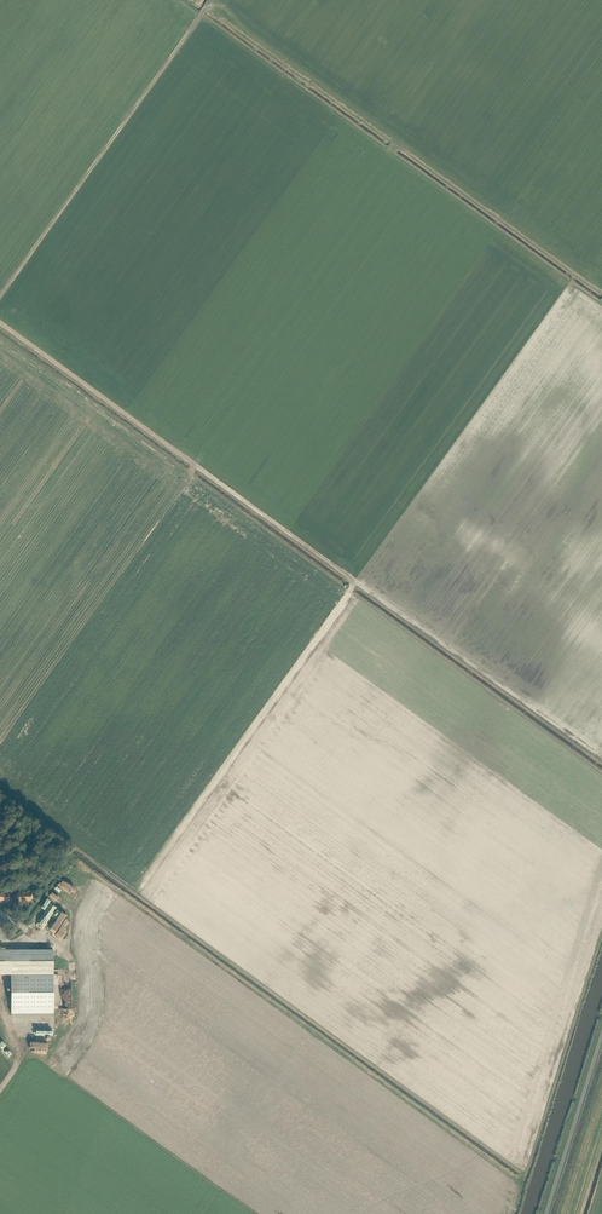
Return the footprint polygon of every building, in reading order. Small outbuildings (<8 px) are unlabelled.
[(53,951),(5,951),(5,949),(0,949),(0,975),(11,975),(53,975),(53,951)] [(53,1014),(53,975),(11,975),(11,1015),(53,1014)]
